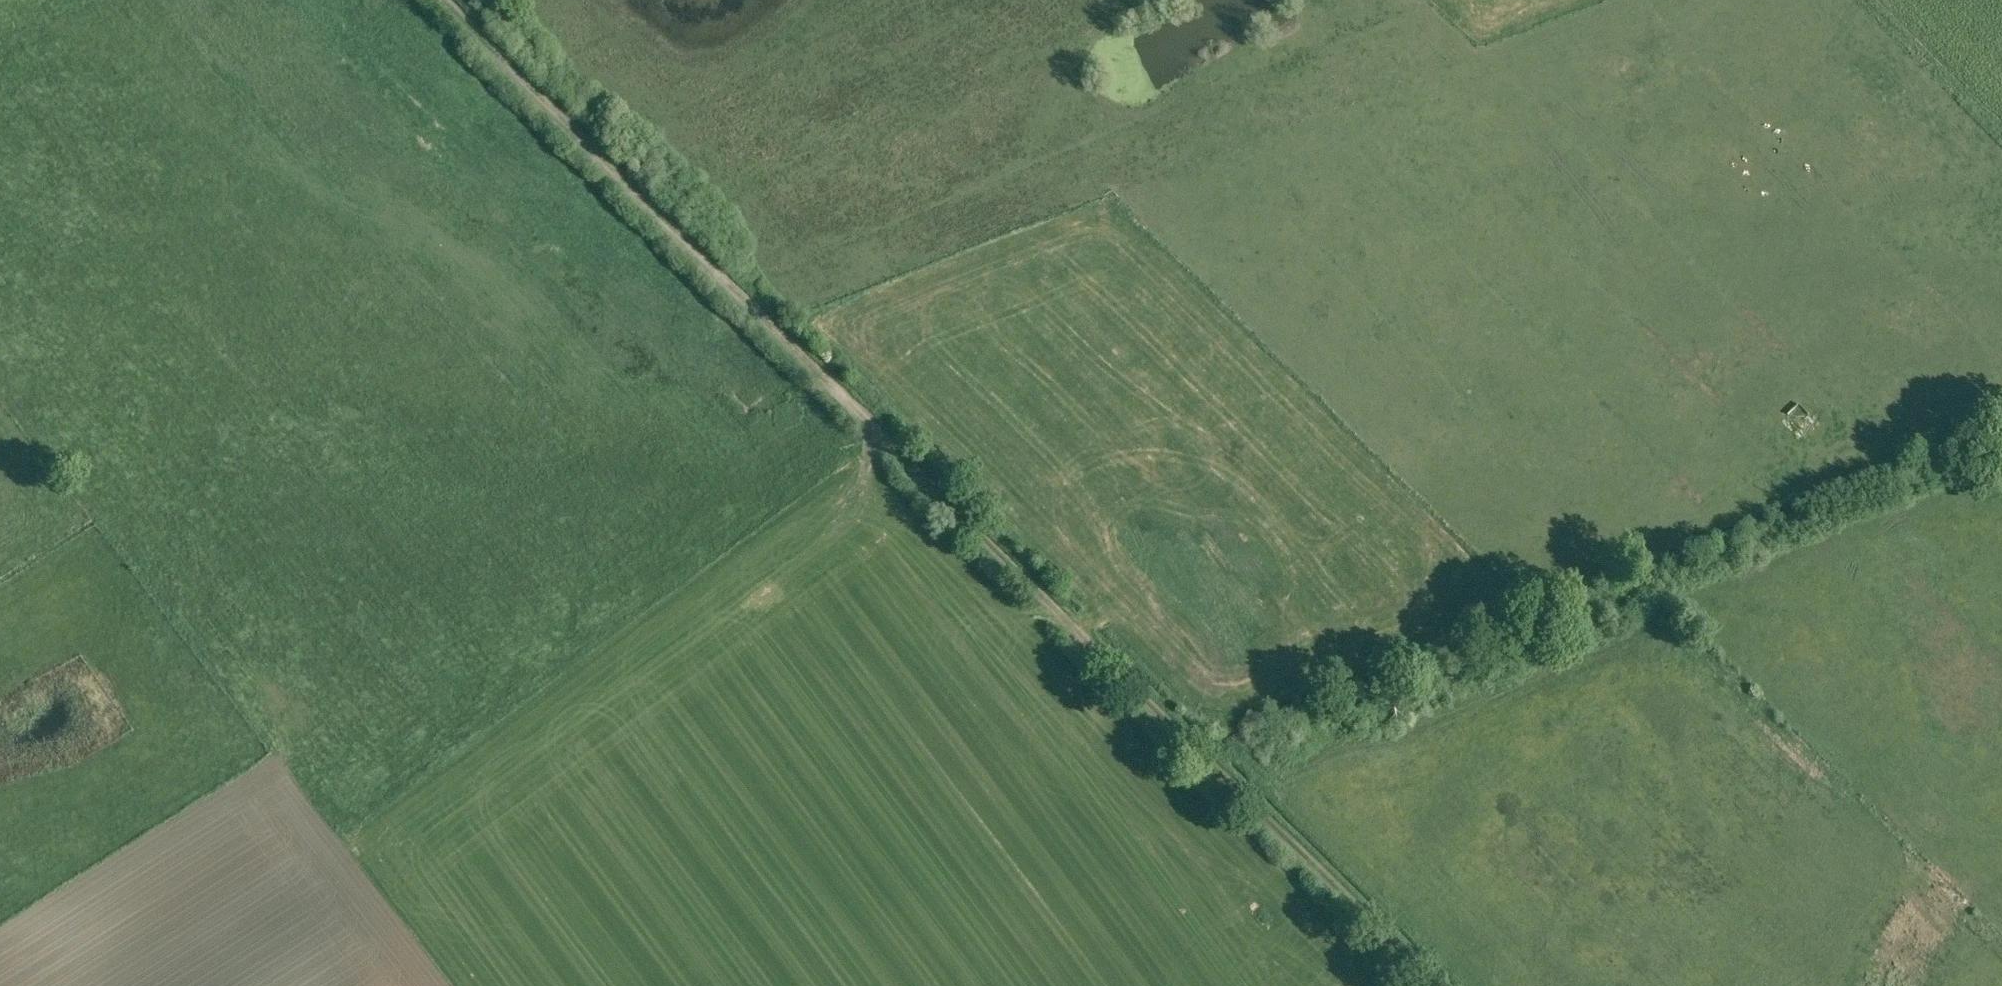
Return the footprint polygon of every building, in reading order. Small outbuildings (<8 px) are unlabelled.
[(1799,438),(1816,422),(1799,404),(1781,420),(1799,438)]
